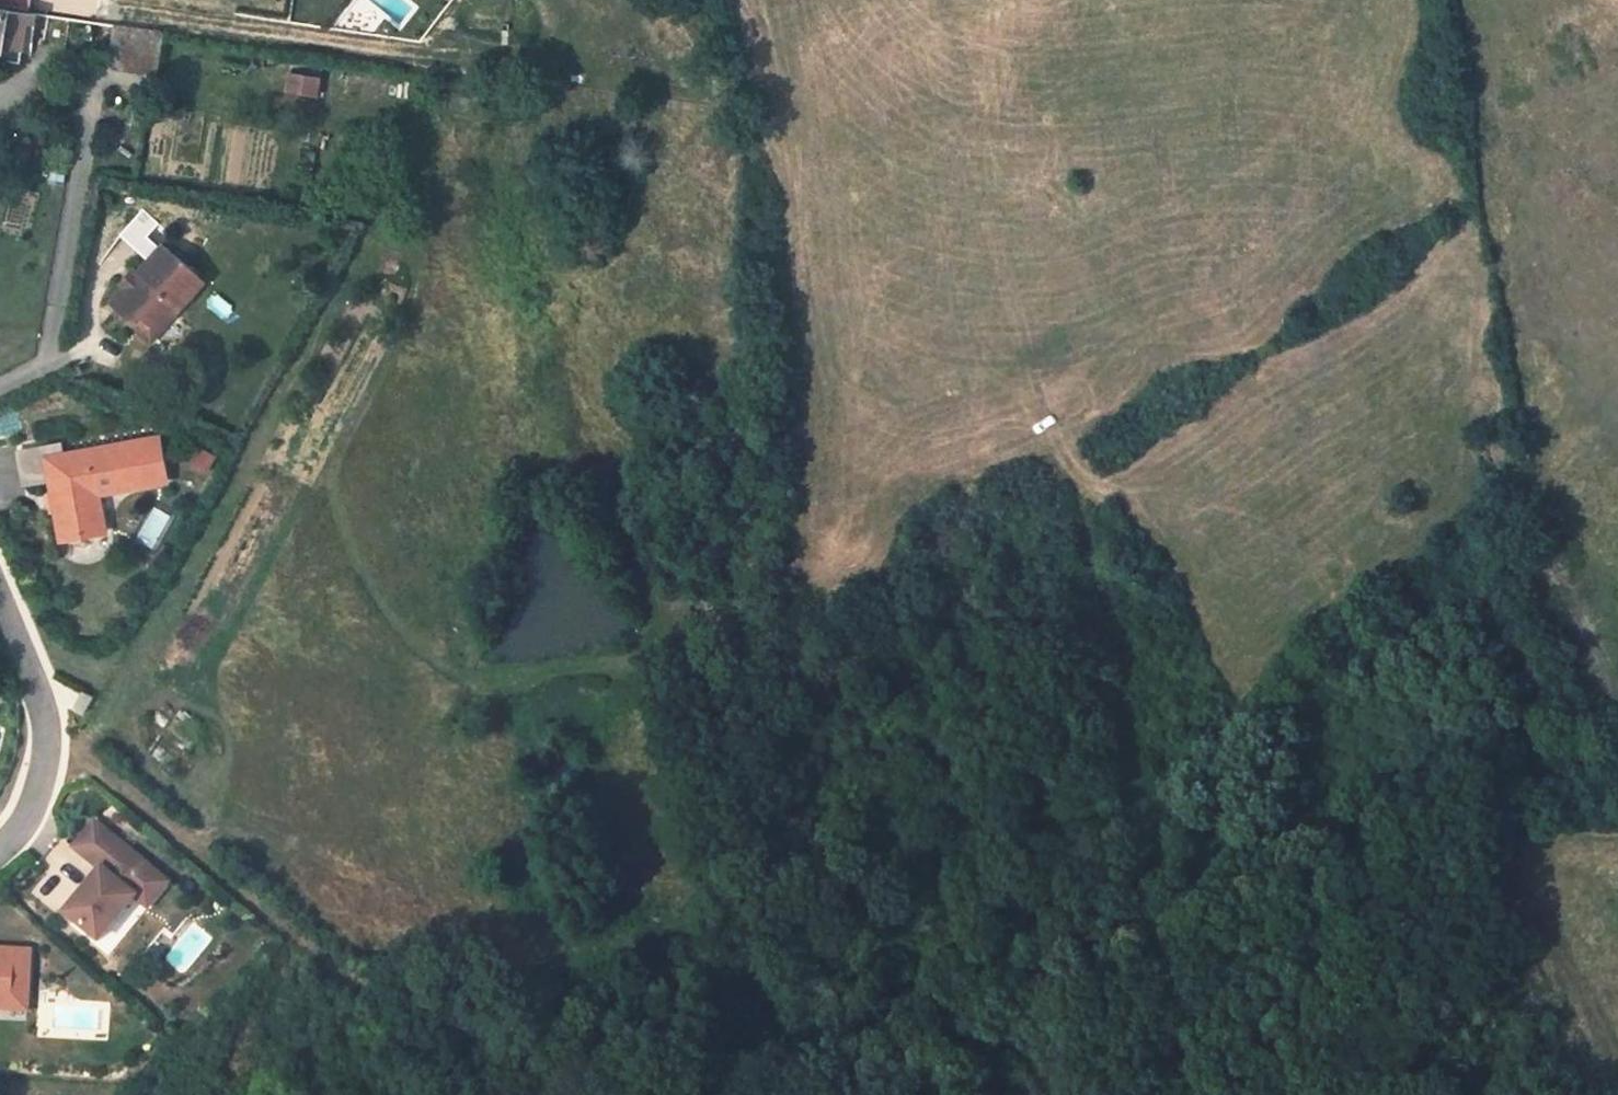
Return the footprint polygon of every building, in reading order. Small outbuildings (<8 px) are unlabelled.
[(3,48),(9,9),(0,7),(0,47),(3,48)] [(9,9),(3,48),(2,58),(21,60),(27,11),(9,9)] [(121,24),(115,66),(154,72),(161,30),(121,24)] [(132,274),(121,287),(106,305),(126,321),(134,312),(154,329),(161,321),(172,307),(198,276),(157,243),(132,274)] [(126,269),(115,283),(121,287),(132,274),(126,269)] [(126,321),(146,338),(154,329),(134,312),(126,321)] [(41,452),(53,534),(100,526),(95,491),(165,479),(157,432),(41,452)] [(148,865),(95,822),(74,847),(101,869),(65,914),(100,942),(137,896),(129,889),(148,865)] [(169,882),(148,865),(129,889),(137,896),(150,906),(169,882)] [(10,1010),(10,999),(27,1000),(28,951),(0,950),(0,1010),(10,1010)] [(27,1000),(10,999),(10,1010),(27,1010),(27,1000)]
